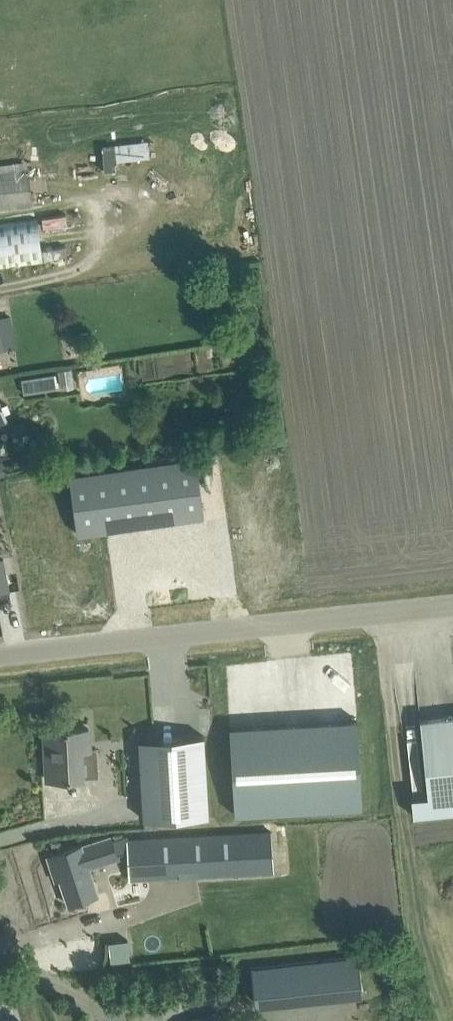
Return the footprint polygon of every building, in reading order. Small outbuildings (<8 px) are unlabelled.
[(116,144),(119,159),(150,153),(147,138),(116,144)] [(33,206),(27,161),(0,165),(0,210),(33,206)] [(43,262),(38,218),(0,223),(0,267),(43,262)] [(15,348),(10,315),(0,316),(0,350),(15,348)] [(22,375),(24,392),(59,387),(57,371),(22,375)] [(9,421),(3,404),(0,397),(0,424),(9,421)] [(196,455),(69,473),(78,533),(205,515),(196,455)] [(0,560),(0,592),(10,590),(4,559),(0,560)] [(430,815),(452,813),(452,717),(420,720),(428,794),(412,796),(414,817),(430,815)] [(358,719),(230,726),(235,814),(363,807),(358,719)] [(89,728),(45,731),(48,779),(68,778),(81,778),(81,776),(98,775),(96,746),(90,746),(89,728)] [(205,735),(140,739),(144,819),(209,815),(205,735)] [(272,821),(245,822),(246,832),(228,833),(129,839),(128,839),(129,855),(130,879),(248,872),(274,871),(272,821)] [(48,855),(53,873),(58,872),(69,904),(88,898),(99,894),(90,867),(118,858),(112,839),(111,835),(82,845),(82,844),(67,849),(48,855)] [(112,963),(131,961),(129,938),(110,940),(112,963)] [(358,956),(281,964),(285,998),(362,990),(358,956)] [(220,1011),(189,1020),(223,1020),(220,1011)]
